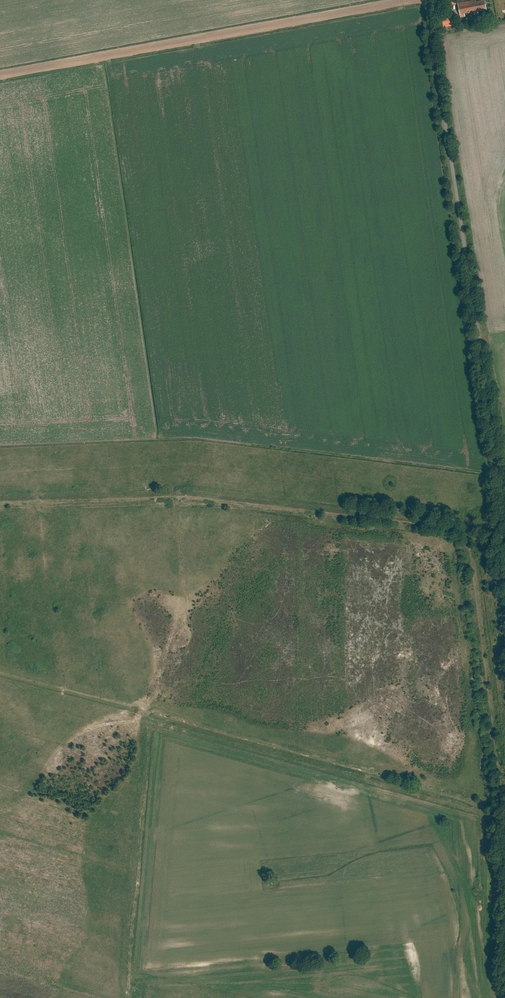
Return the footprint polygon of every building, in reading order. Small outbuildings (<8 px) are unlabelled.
[(460,16),(487,11),(485,0),(481,0),(458,4),(460,16)] [(444,18),(446,27),(453,26),(452,17),(444,18)]
